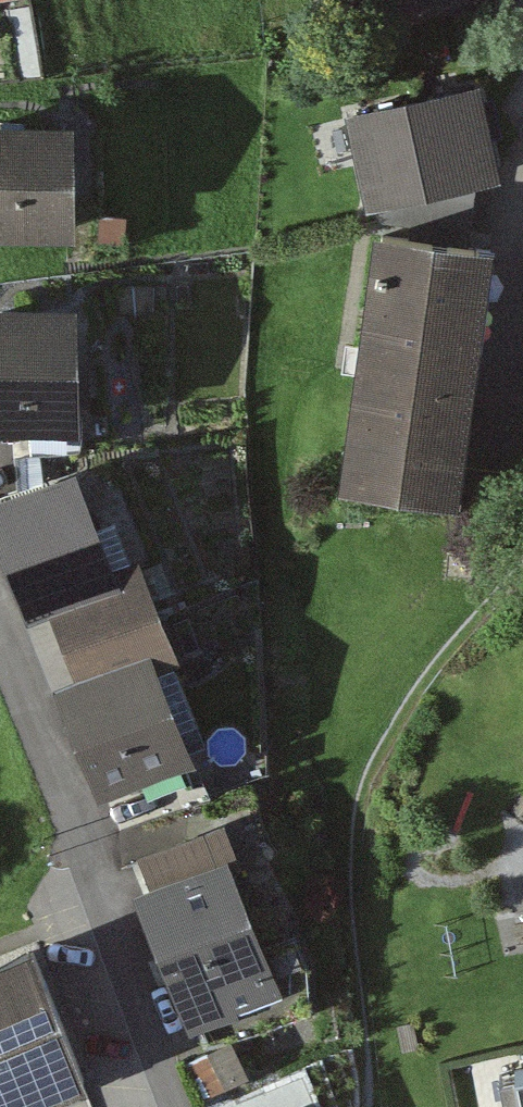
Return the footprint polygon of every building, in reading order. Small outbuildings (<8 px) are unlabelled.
[(476,62),(343,93),(366,191),(499,160),(476,62)] [(0,115),(0,229),(72,226),(68,113),(0,115)] [(497,225),(374,209),(340,467),(462,483),(497,225)] [(125,210),(101,210),(101,241),(125,241),(125,210)] [(0,300),(0,424),(79,421),(74,298),(0,300)] [(0,492),(0,543),(27,609),(51,600),(123,571),(77,460),(0,492)] [(123,571),(51,600),(81,676),(151,648),(181,637),(150,560),(123,571)] [(81,676),(54,687),(99,794),(195,754),(151,648),(81,676)] [(139,849),(152,879),(230,845),(240,841),(227,811),(139,849)] [(152,879),(138,886),(193,1029),(243,1003),(239,998),(285,981),(230,845),(152,879)] [(0,962),(0,1106),(37,1106),(88,1087),(53,997),(33,949),(0,962)] [(233,1035),(208,1048),(225,1083),(250,1070),(233,1035)] [(225,1083),(208,1048),(187,1059),(202,1096),(225,1083)] [(505,1051),(515,1106),(522,1106),(522,1048),(505,1051)] [(207,1106),(245,1106),(232,1094),(207,1106)]
